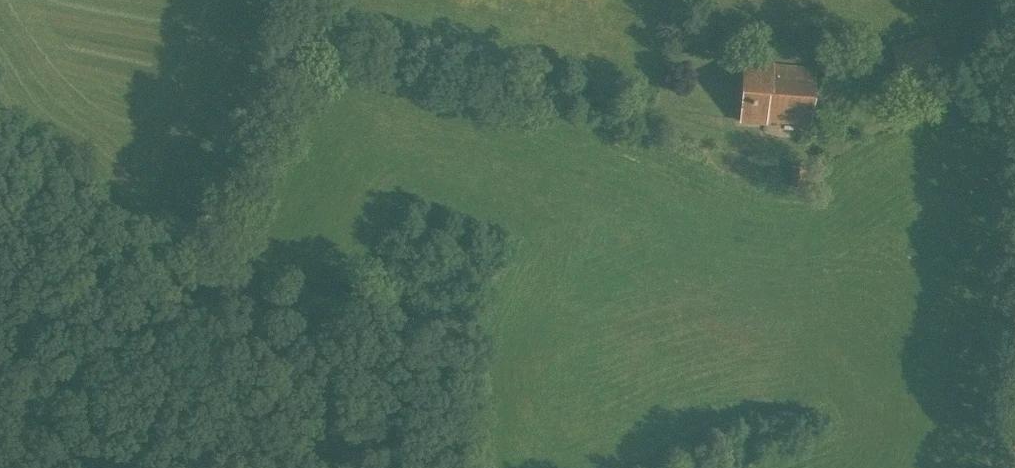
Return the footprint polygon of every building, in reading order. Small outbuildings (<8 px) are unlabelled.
[(744,60),(740,119),(809,124),(813,70),(774,66),(775,62),(744,60)]
